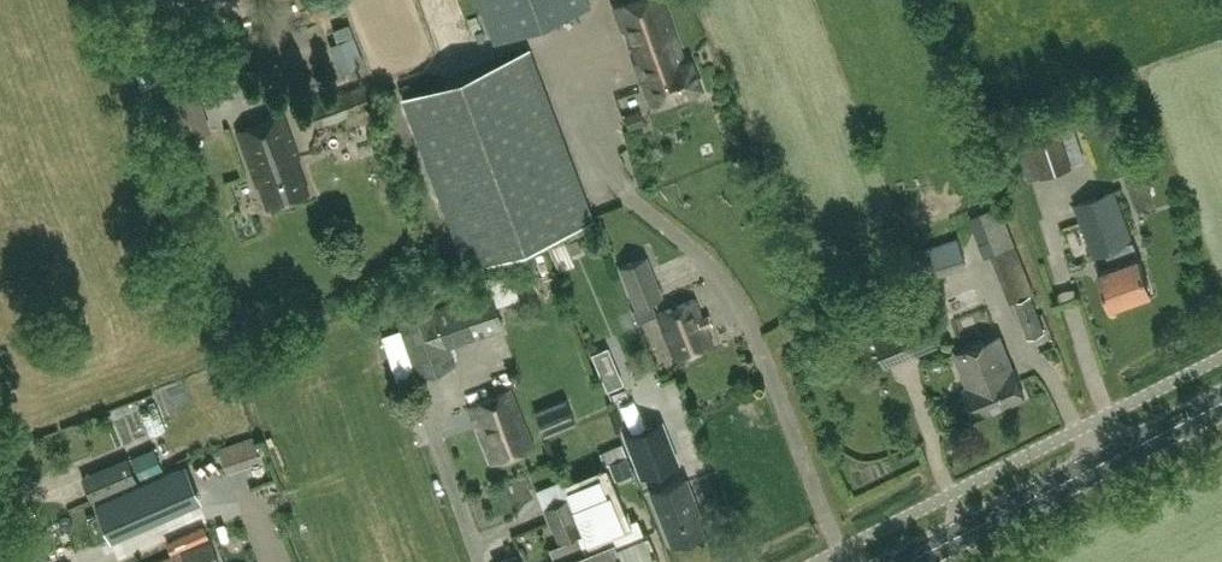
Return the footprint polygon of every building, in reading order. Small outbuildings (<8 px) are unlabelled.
[(494,43),(589,6),(586,0),(477,0),(494,43)] [(617,8),(615,9),(651,106),(701,87),(690,58),(684,60),(662,0),(638,0),(617,8)] [(528,48),(398,97),(462,269),(593,220),(528,48)] [(187,78),(156,89),(175,143),(206,132),(187,78)] [(308,106),(317,128),(376,106),(368,84),(308,106)] [(284,117),(239,132),(265,206),(308,191),(297,161),(299,160),(284,117)] [(1027,131),(1028,133),(1015,138),(1029,179),(1042,175),(1042,176),(1073,166),(1072,163),(1085,160),(1072,119),(1058,122),(1027,131)] [(1116,191),(1076,204),(1093,258),(1109,253),(1113,266),(1098,271),(1110,306),(1149,294),(1116,191)] [(1034,295),(1000,206),(969,217),(985,257),(991,255),(1011,303),(1013,302),(1028,339),(1046,333),(1030,296),(1034,295)] [(919,282),(967,267),(957,238),(910,254),(919,282)] [(574,262),(564,240),(547,248),(557,270),(574,262)] [(619,266),(635,307),(663,297),(648,257),(619,266)] [(885,321),(884,320),(909,309),(895,275),(835,298),(849,334),(857,331),(863,345),(876,340),(886,366),(939,346),(923,306),(885,321)] [(397,321),(416,377),(453,364),(447,346),(502,327),(489,289),(397,321)] [(657,314),(675,359),(712,344),(693,299),(657,314)] [(1025,399),(1013,367),(1001,335),(954,353),(967,387),(963,388),(975,418),(1025,399)] [(608,354),(605,347),(591,353),(597,366),(605,363),(608,354)] [(469,406),(492,462),(533,448),(509,390),(469,406)] [(676,398),(680,418),(692,416),(687,395),(676,398)] [(535,413),(544,435),(576,422),(566,400),(535,413)] [(658,472),(672,467),(656,426),(623,439),(637,473),(655,466),(658,472)] [(604,466),(608,464),(615,480),(633,474),(621,445),(599,453),(604,466)] [(140,477),(162,468),(154,448),(132,457),(140,477)] [(135,480),(126,459),(81,478),(90,499),(135,480)] [(207,487),(212,512),(244,506),(235,464),(218,467),(222,484),(207,487)] [(182,473),(96,510),(112,547),(198,509),(182,473)] [(589,561),(659,561),(649,535),(644,537),(637,519),(622,525),(610,492),(606,494),(599,476),(566,489),(585,535),(582,536),(579,538),(589,561)] [(685,479),(651,492),(671,545),(705,533),(685,479)] [(582,536),(568,501),(546,510),(560,544),(549,549),(554,561),(589,561),(579,538),(582,536)] [(181,552),(185,561),(219,561),(211,540),(181,552)] [(177,554),(156,561),(180,561),(177,554)]
